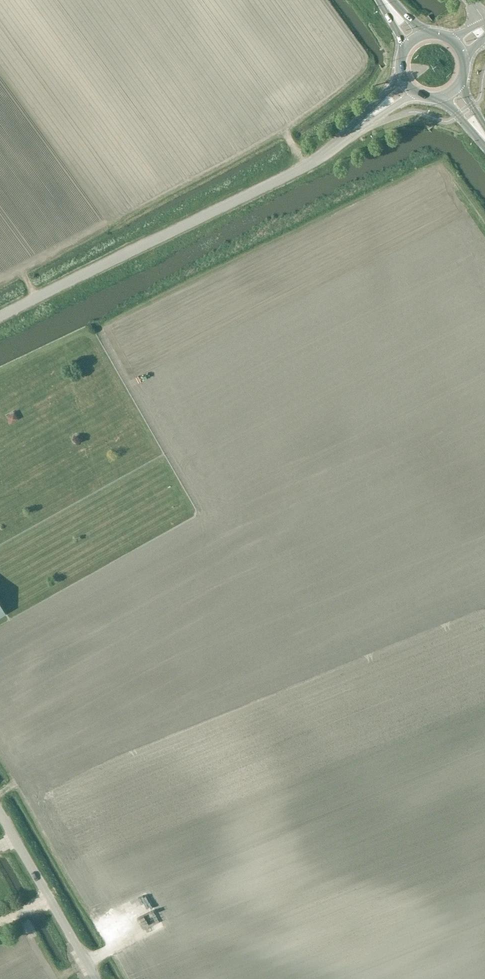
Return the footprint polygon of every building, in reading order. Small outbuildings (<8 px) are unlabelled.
[(16,407),(8,409),(10,416),(17,414),(16,407)]
